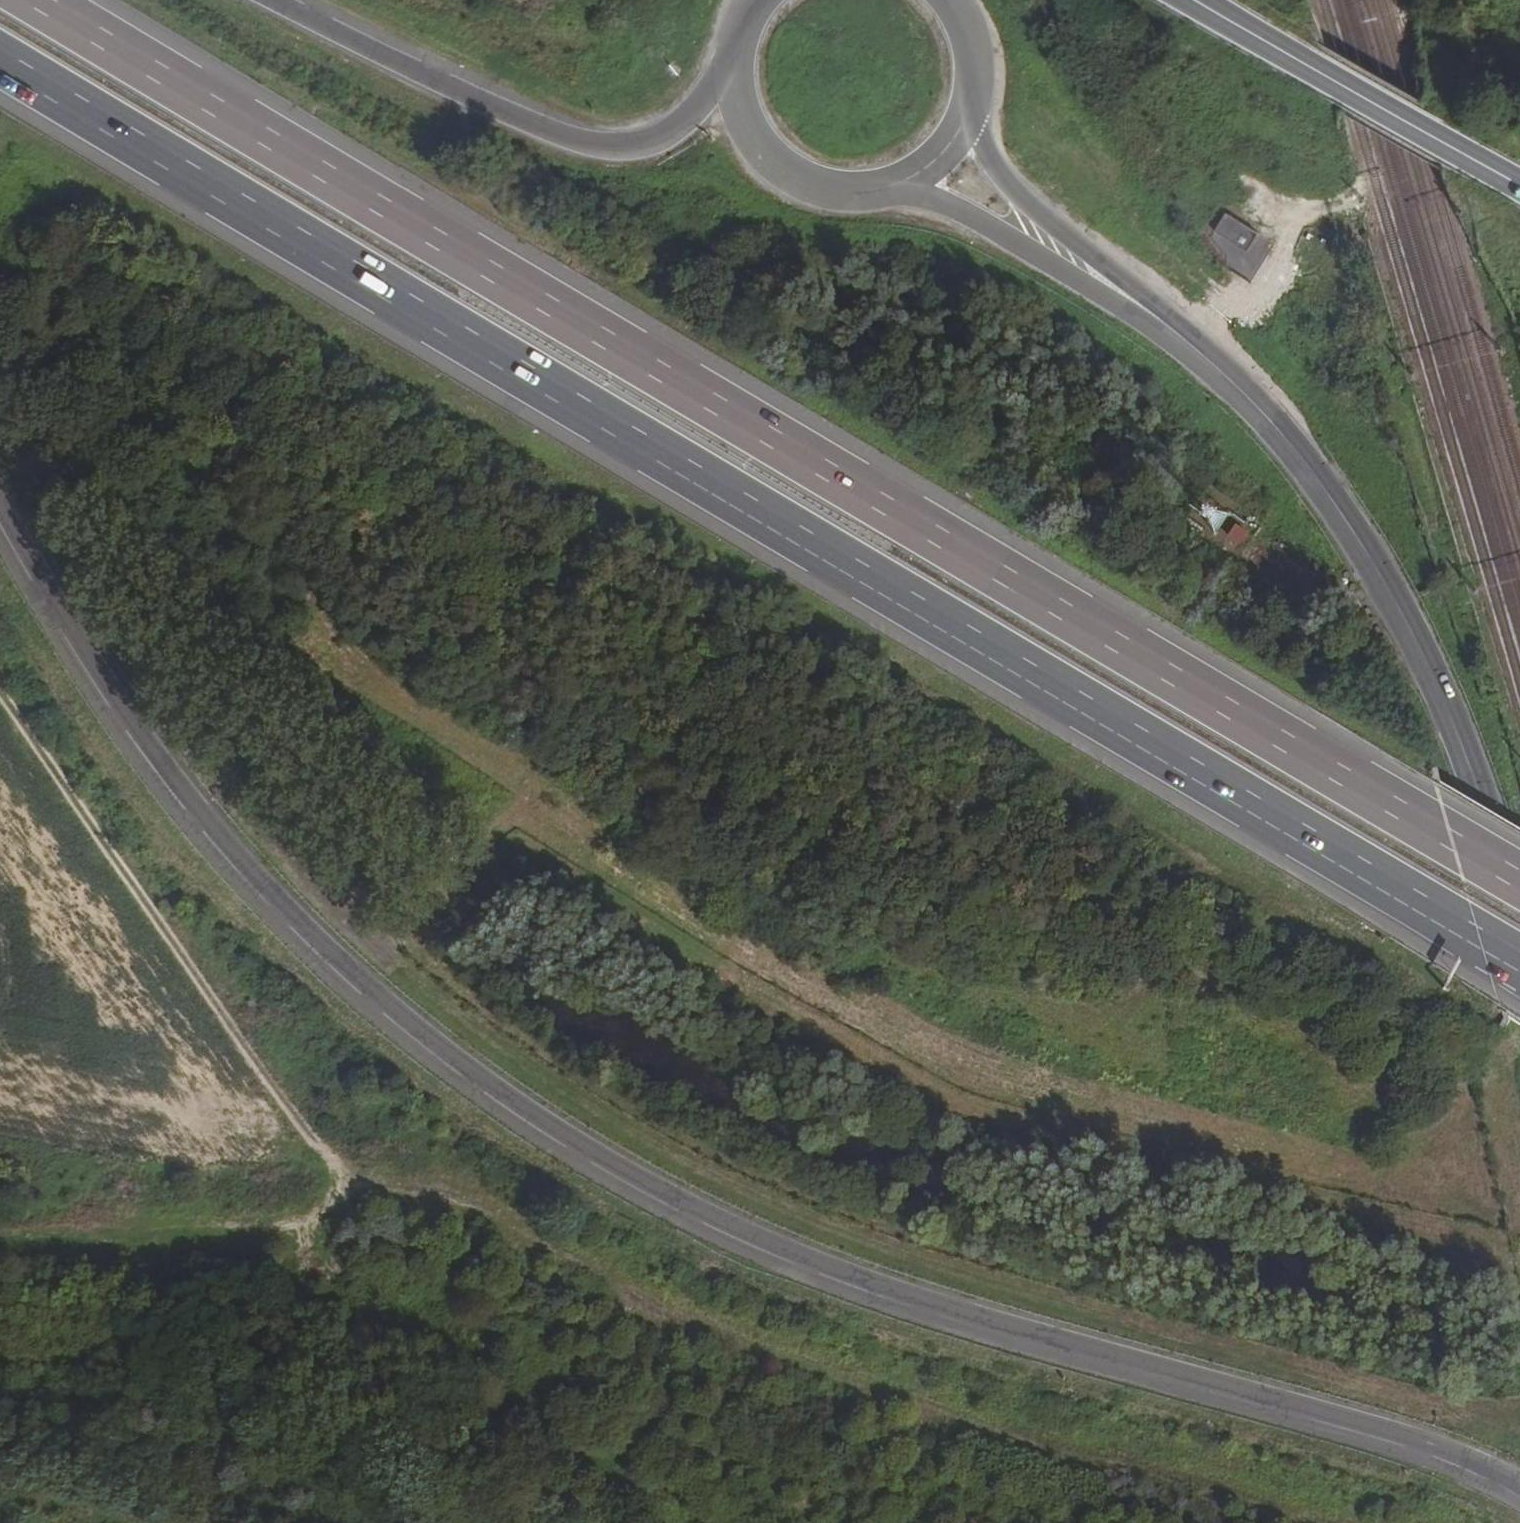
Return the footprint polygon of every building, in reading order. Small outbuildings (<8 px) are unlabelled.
[(1253,279),(1274,240),(1227,214),(1205,253),(1253,279)]
